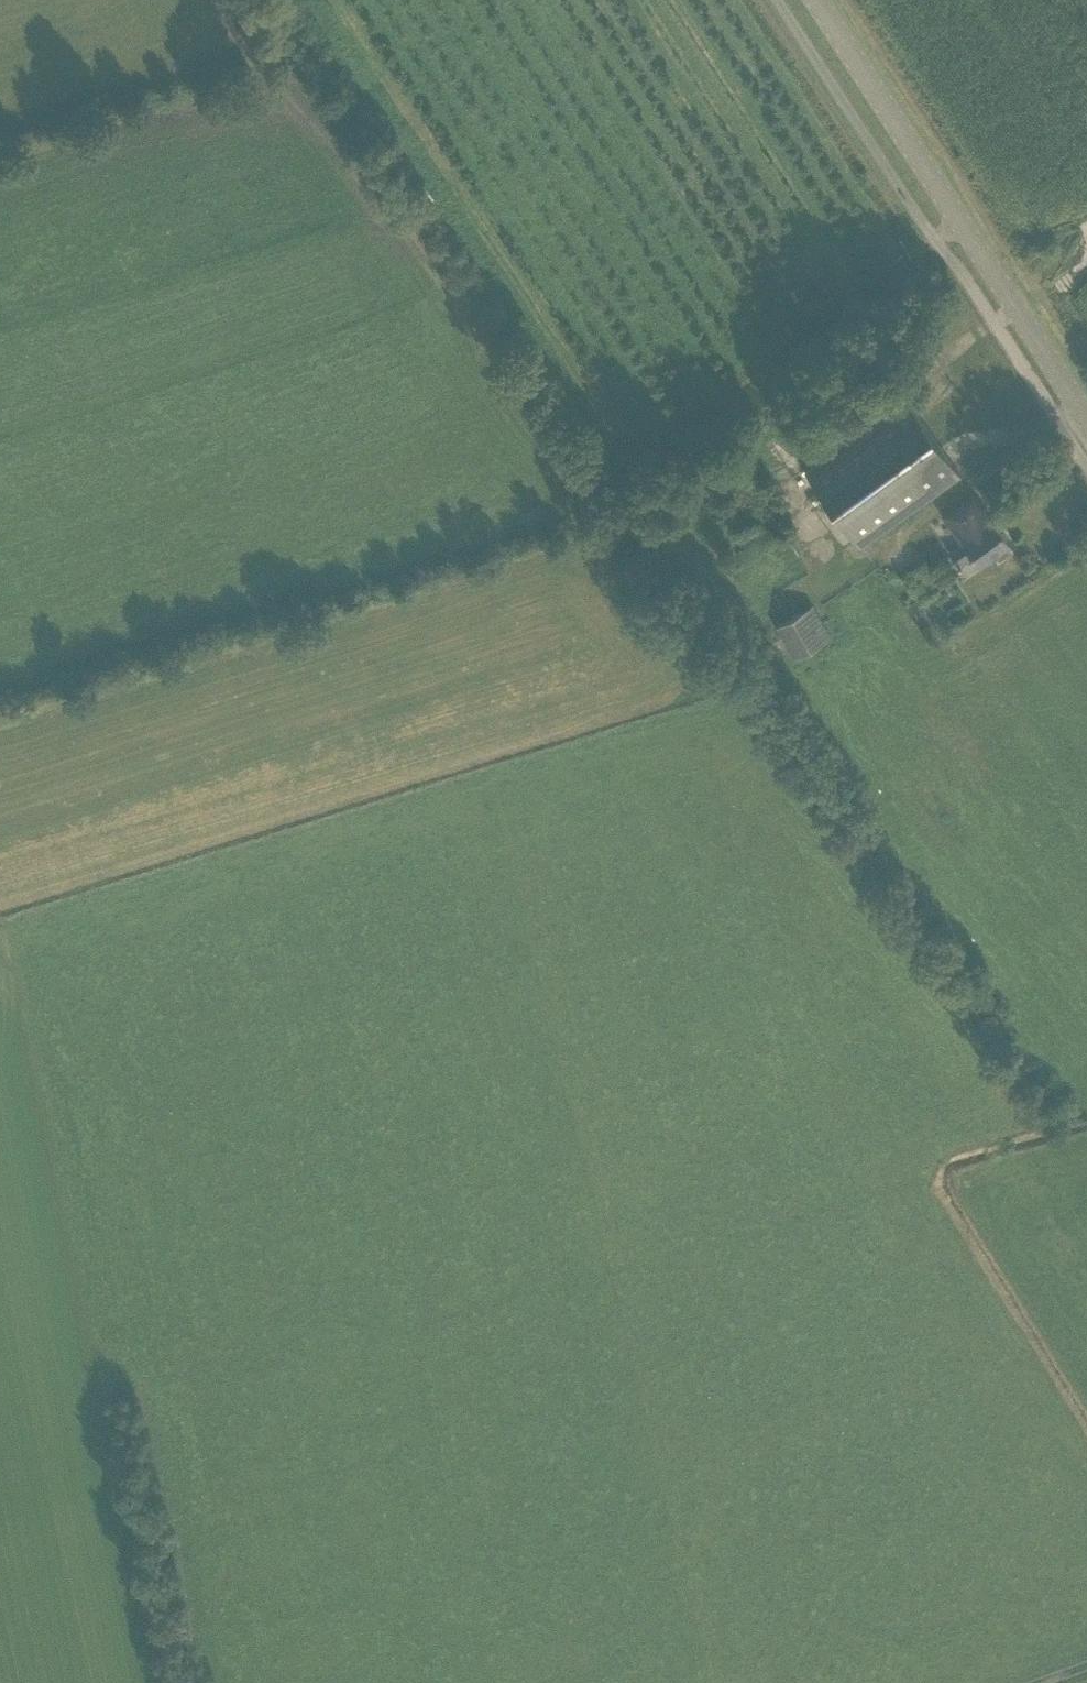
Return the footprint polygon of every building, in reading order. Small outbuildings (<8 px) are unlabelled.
[(906,400),(806,473),(862,550),(962,477),(906,400)] [(795,493),(785,499),(794,537),(809,561),(808,558),(824,582),(834,575),(844,573),(839,553),(852,545),(842,530),(831,532),(825,523),(819,498),(802,471),(787,481),(795,493)] [(993,525),(988,518),(973,498),(946,518),(966,545),(951,556),(961,569),(976,558),(983,567),(998,555),(1001,559),(1015,549),(995,523),(993,525)] [(797,657),(832,637),(814,605),(779,626),(797,657)]
